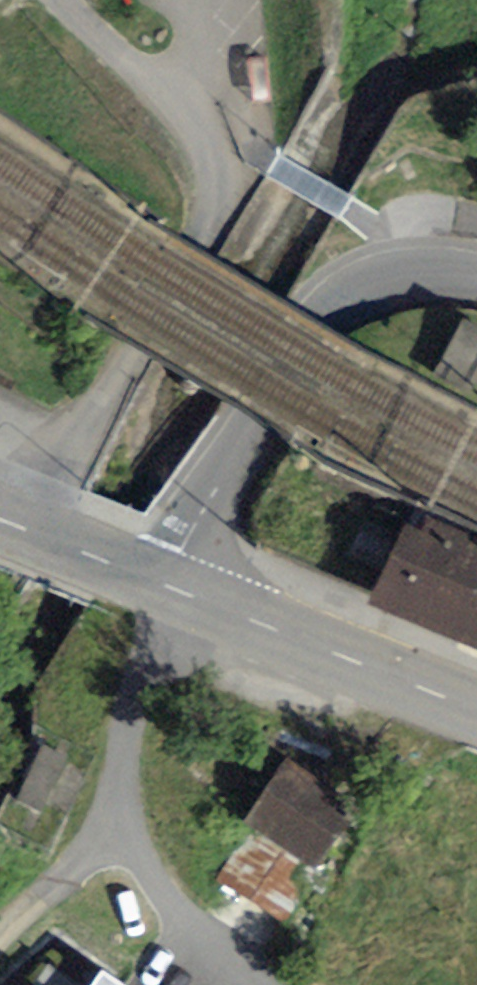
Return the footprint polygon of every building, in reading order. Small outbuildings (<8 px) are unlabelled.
[(476,661),(476,550),(427,528),(422,541),(405,533),(369,614),(476,661)] [(359,809),(284,762),(244,826),(319,872),(359,809)]
